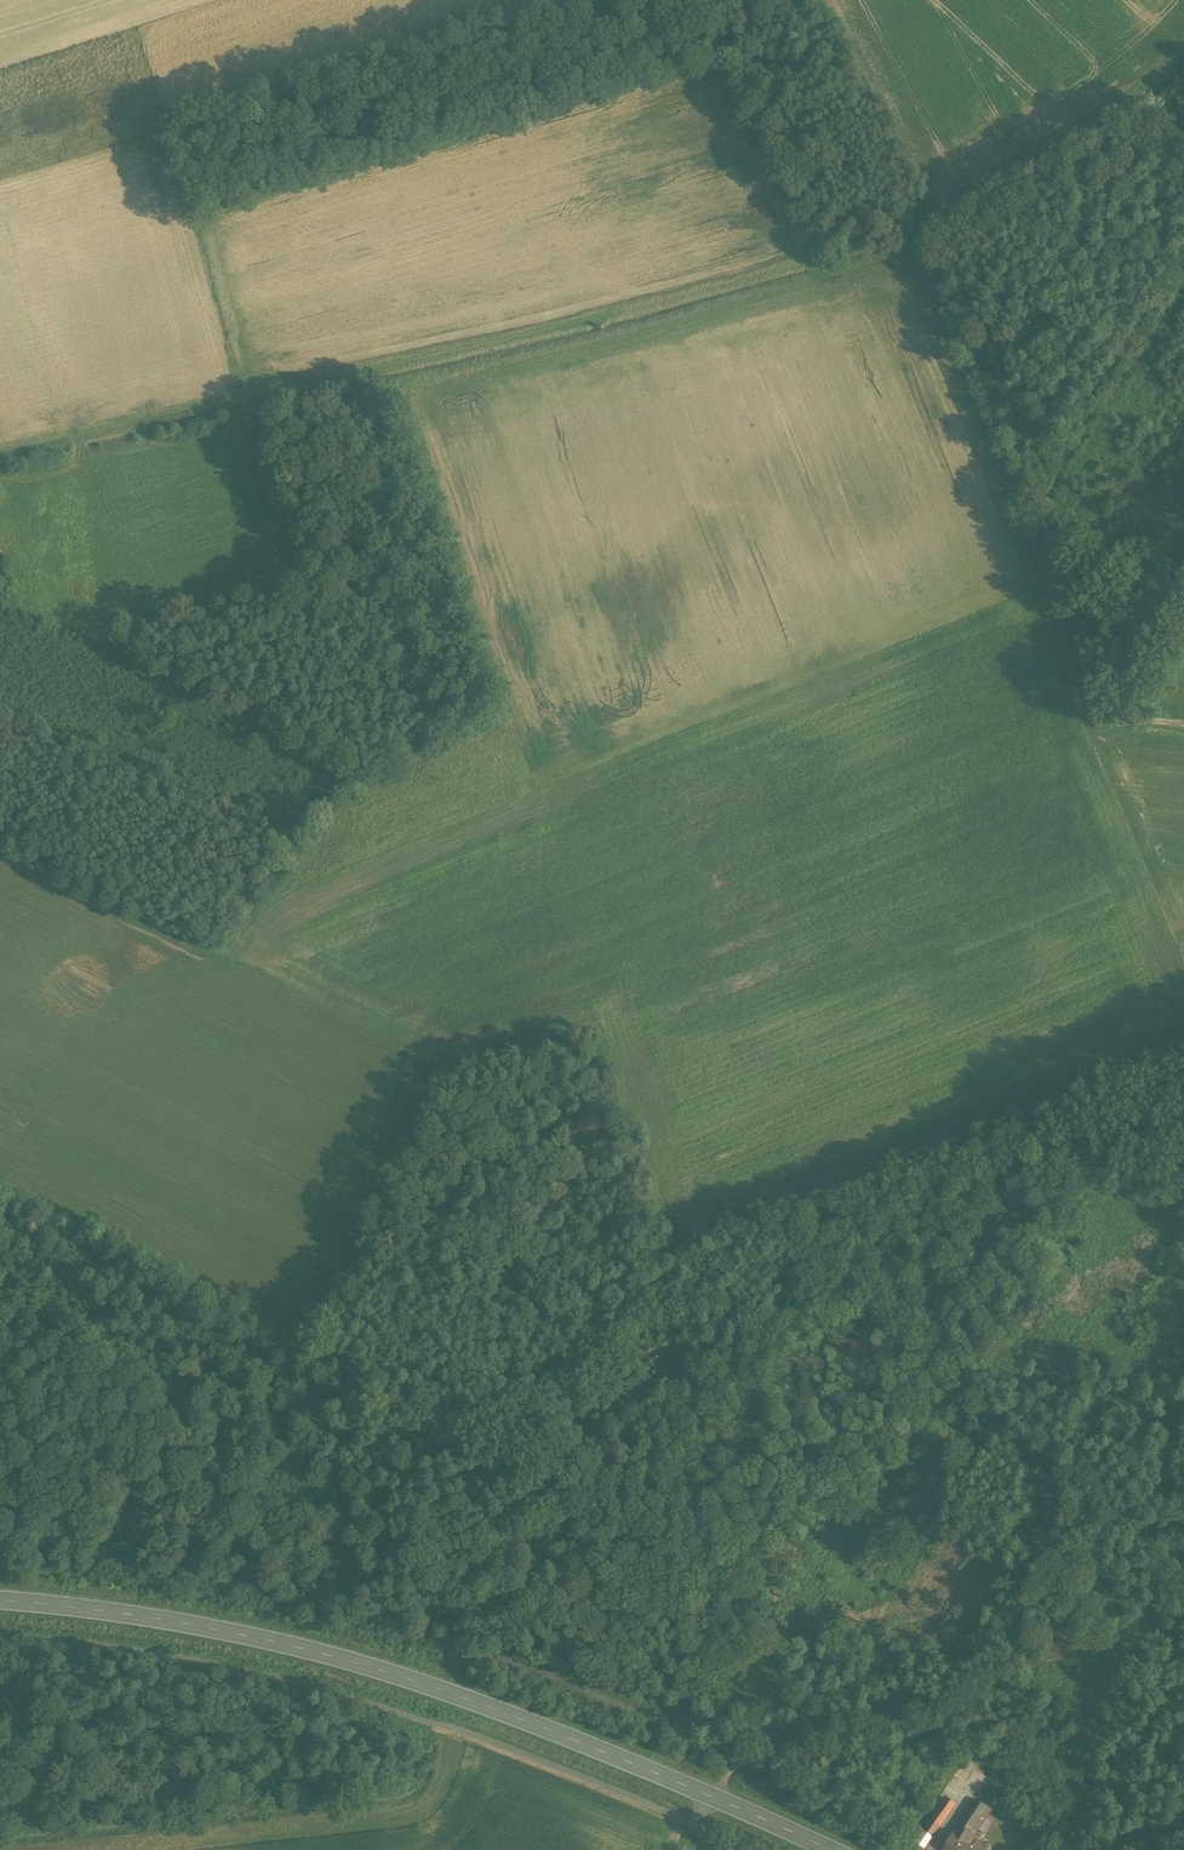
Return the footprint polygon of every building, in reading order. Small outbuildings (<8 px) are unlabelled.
[(983,1778),(964,1766),(957,1777),(974,1789),(983,1778)] [(672,1767),(669,1773),(690,1783),(693,1776),(672,1767)] [(954,1803),(946,1798),(945,1801),(943,1800),(935,1813),(936,1813),(925,1830),(932,1835),(954,1803)] [(976,1799),(958,1826),(973,1835),(990,1809),(976,1799)] [(973,1835),(958,1826),(943,1849),(984,1849),(986,1846),(976,1839),(973,1844),(970,1842),(974,1836),(973,1835)]
